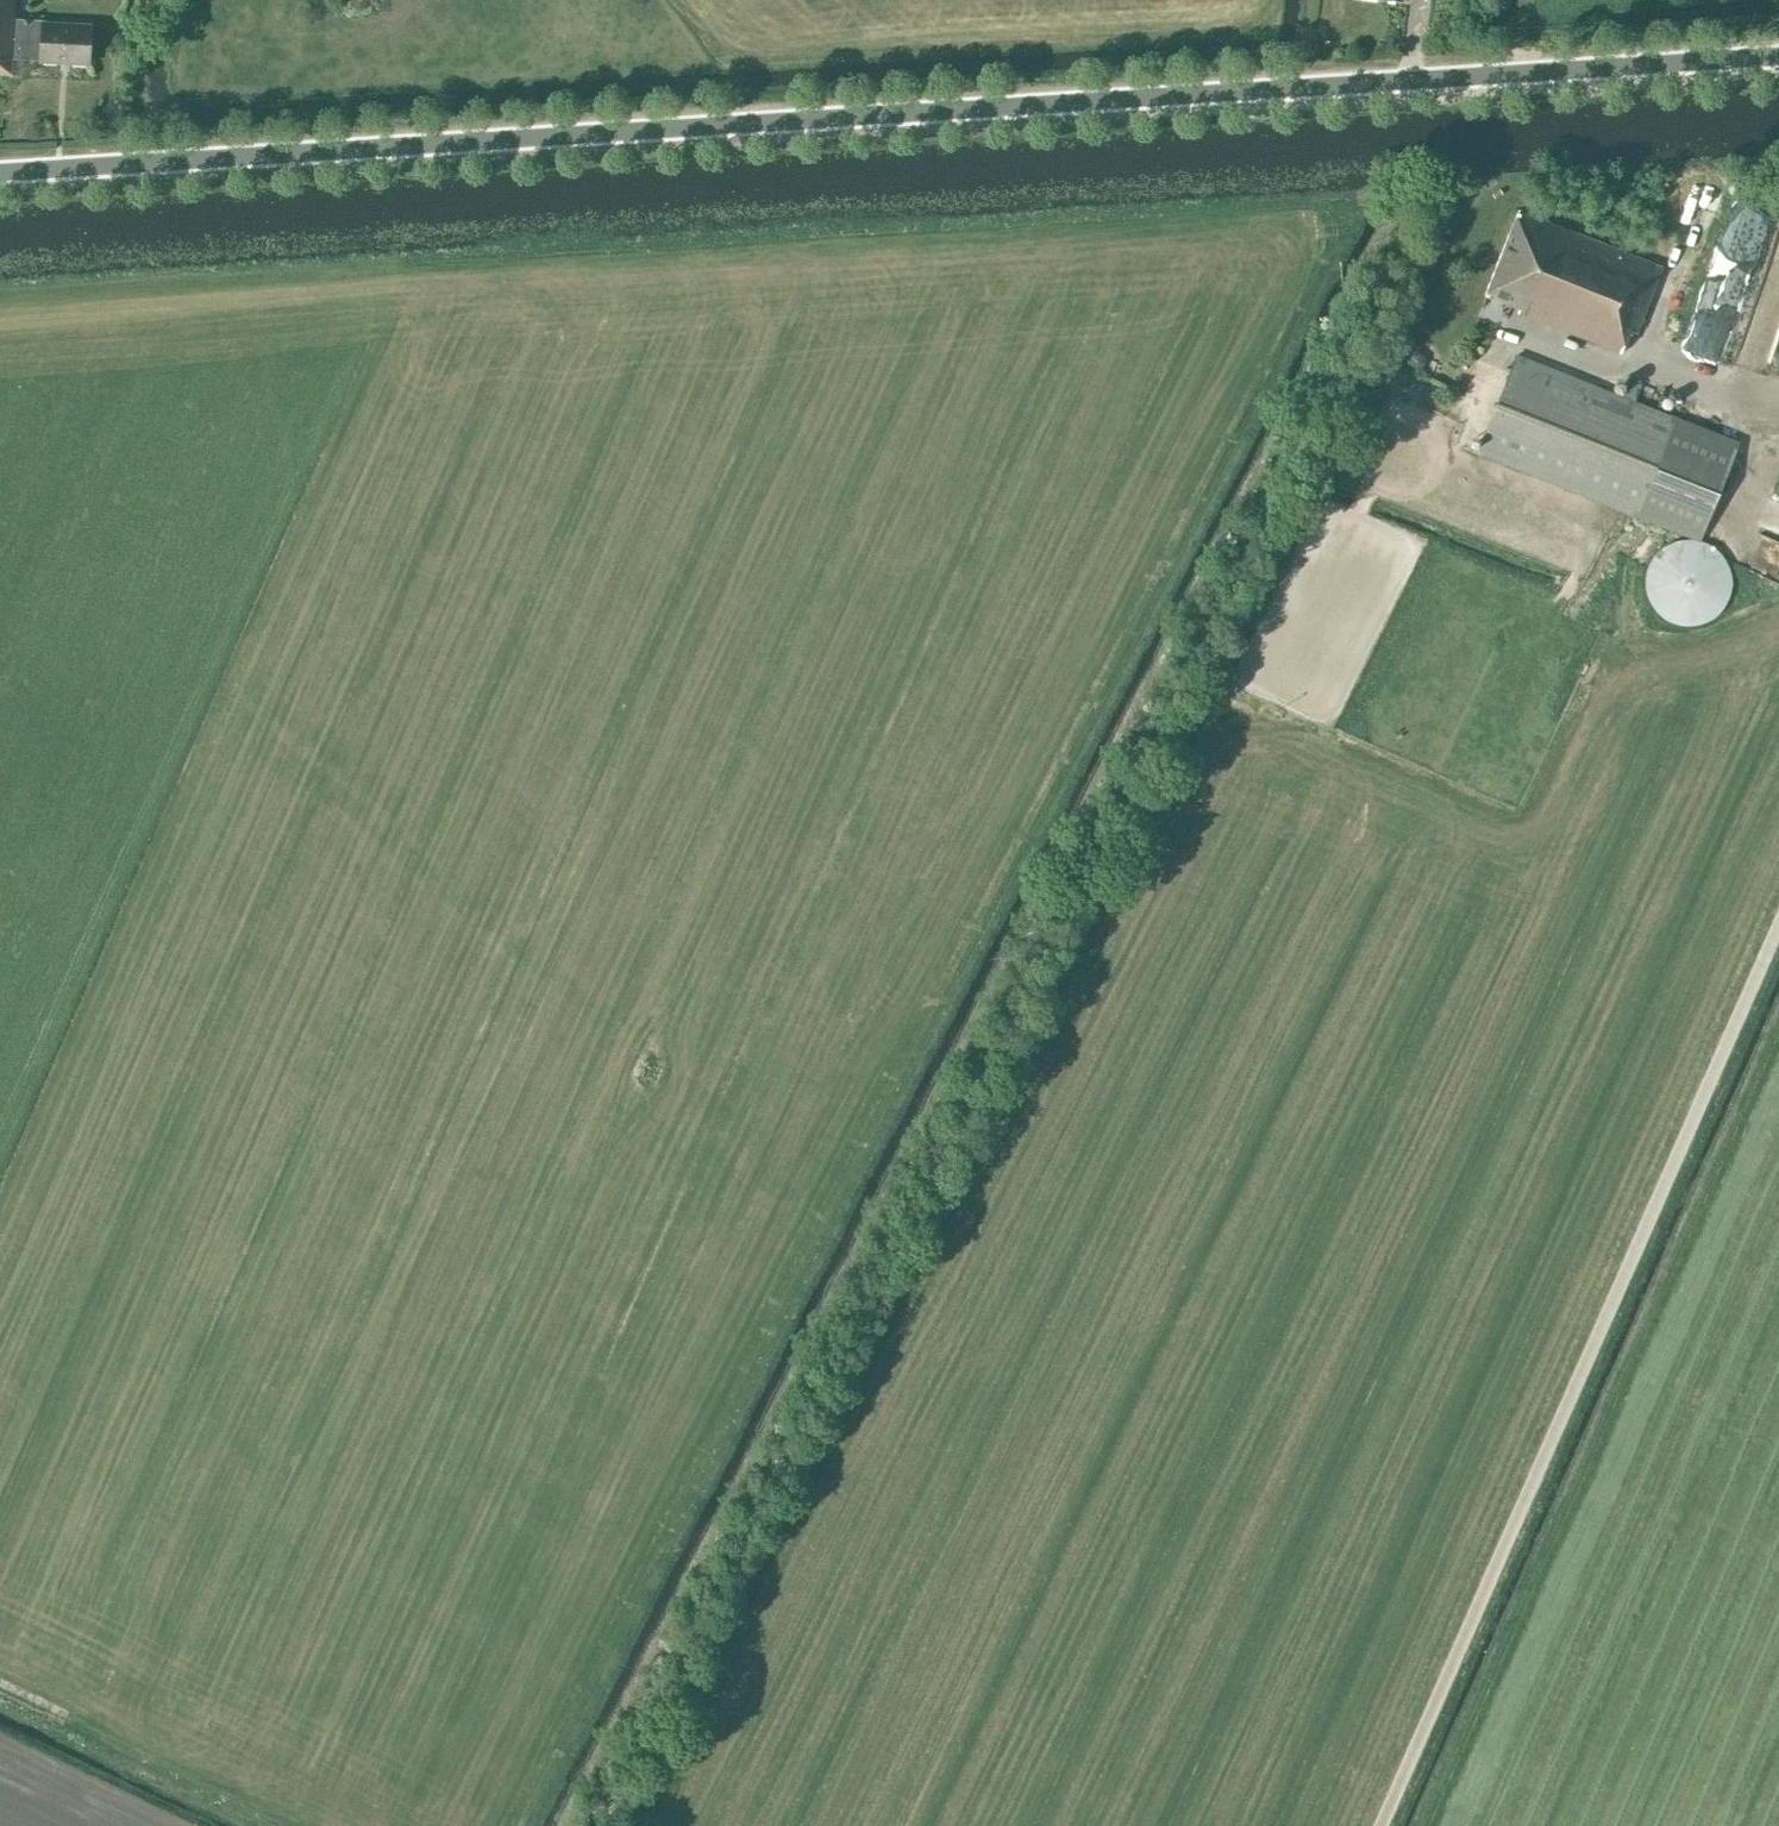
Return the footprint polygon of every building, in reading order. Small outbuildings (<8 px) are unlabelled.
[(11,75),(12,58),(40,60),(40,61),(90,64),(92,26),(45,23),(45,22),(15,20),(16,0),(0,0),(0,75),(11,75)] [(1518,210),(1485,295),(1519,308),(1518,311),(1621,353),(1629,331),(1635,333),(1661,267),(1518,210)] [(1481,454),(1700,540),(1739,442),(1519,356),(1481,454)] [(1728,597),(1730,585),(1728,573),(1723,562),(1715,552),(1704,546),(1693,542),(1680,542),(1668,546),(1658,552),(1650,562),(1645,573),(1643,585),(1645,597),(1650,608),(1658,618),(1668,624),(1680,628),(1692,628),(1704,625),(1715,618),(1723,608),(1728,597)]
